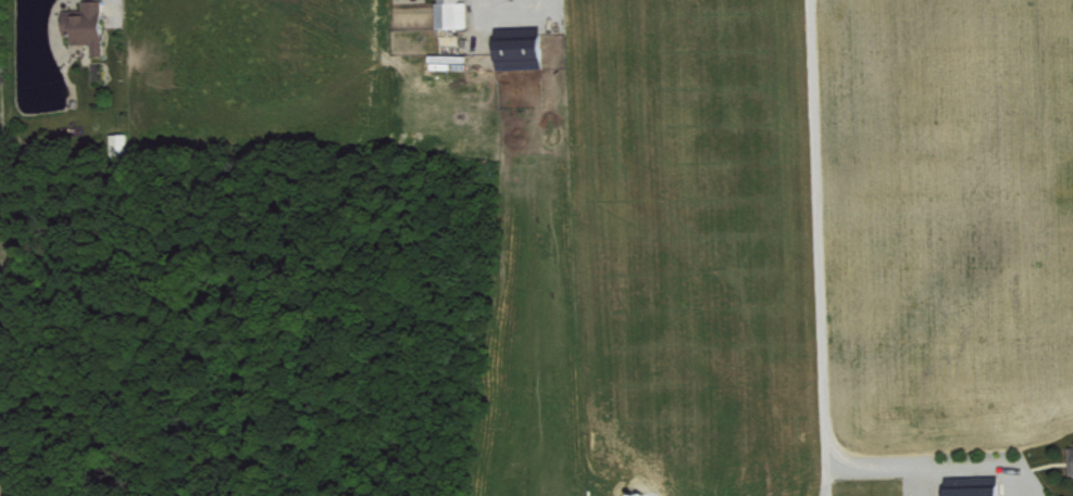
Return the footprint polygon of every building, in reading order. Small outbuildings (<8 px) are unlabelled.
[(105,0),(84,0),(84,9),(66,9),(65,34),(73,34),(73,43),(93,43),(93,55),(104,55),(105,0)] [(440,27),(469,26),(468,0),(461,0),(439,0),(440,27)] [(499,38),(500,67),(545,65),(544,36),(499,38)] [(129,153),(128,132),(112,133),(112,153),(129,153)] [(949,487),(949,495),(1002,495),(1002,486),(949,487)]
